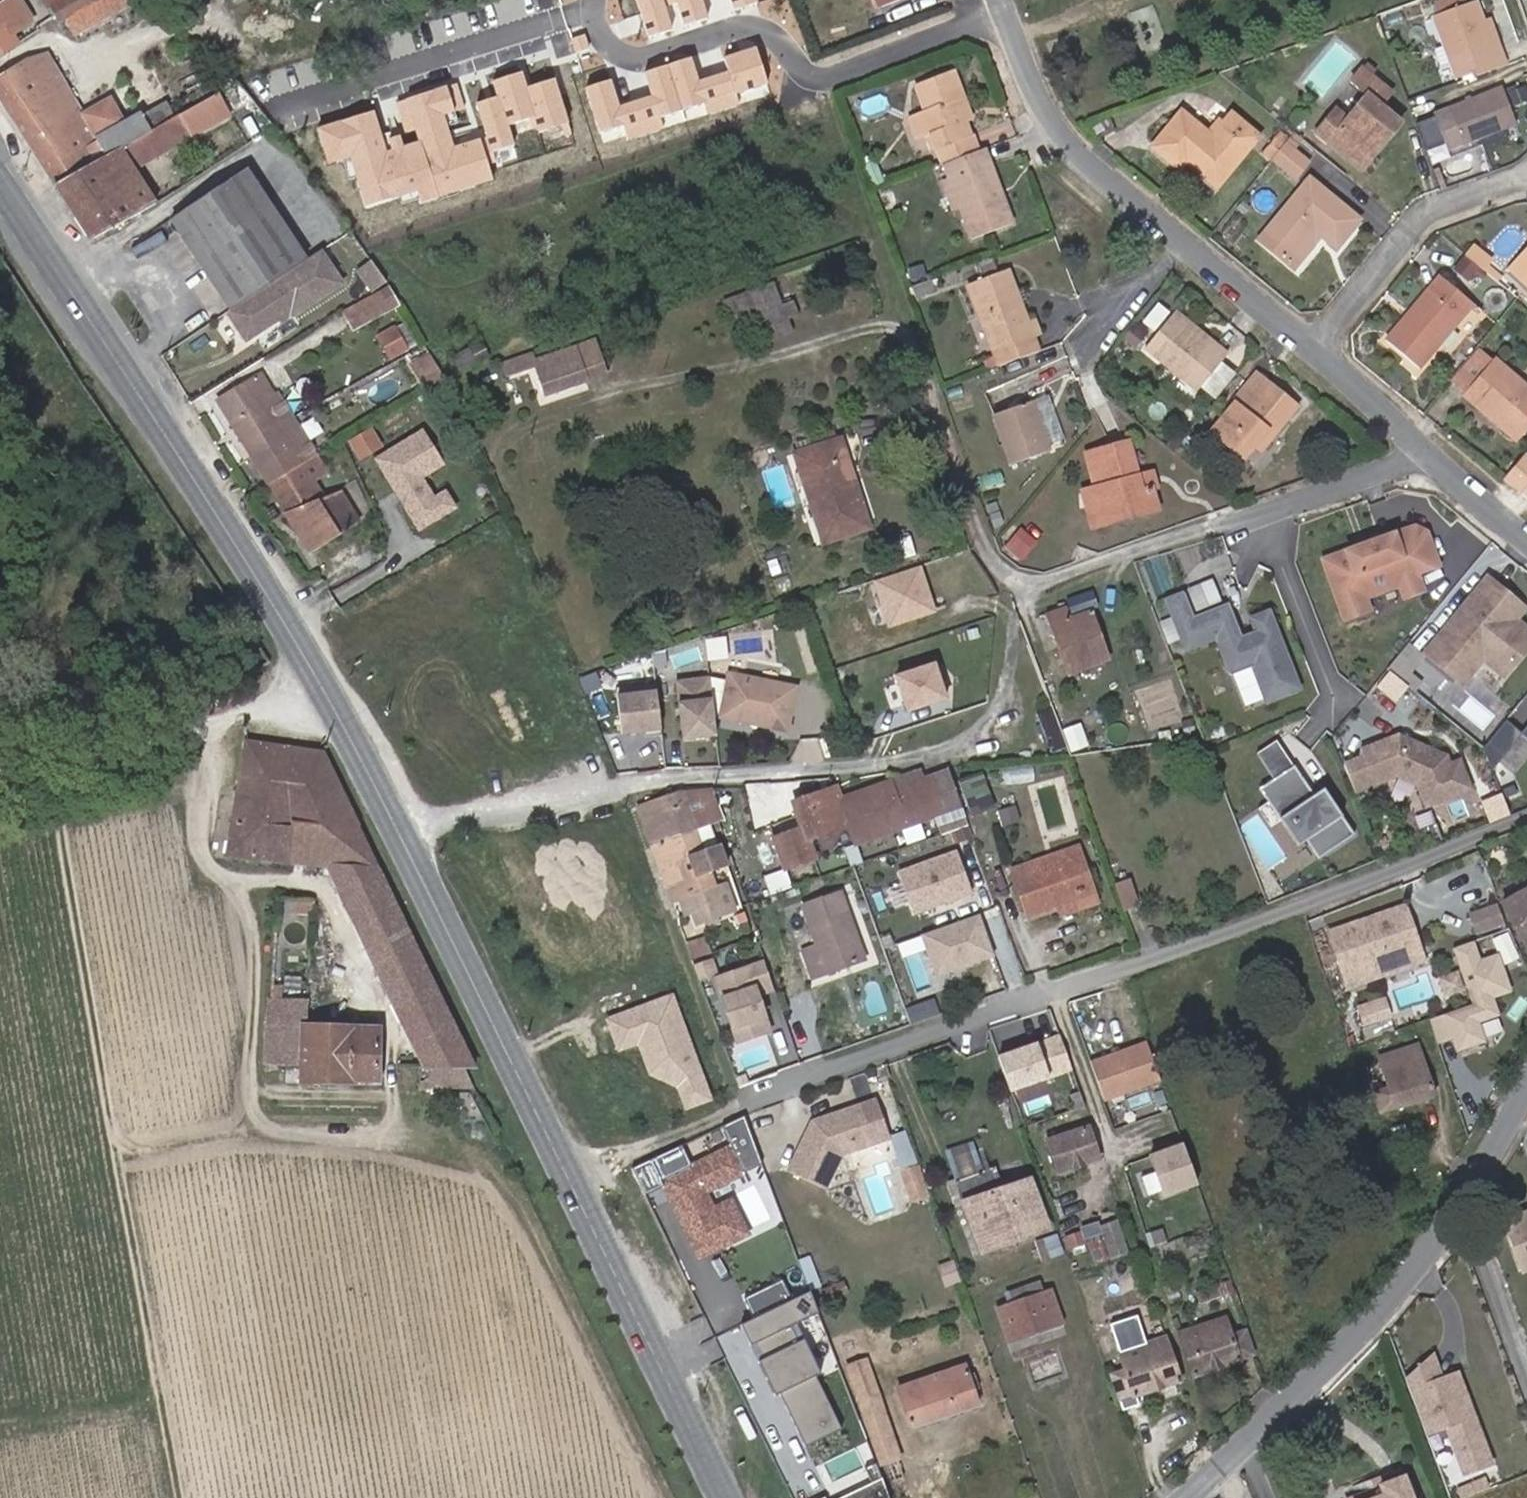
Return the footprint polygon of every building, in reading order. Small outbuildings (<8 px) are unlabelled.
[(49,4),(59,22),(65,18),(74,34),(129,3),(128,0),(57,0),(49,4)] [(1474,76),(1505,66),(1498,47),(1493,49),(1483,22),(1476,2),(1468,5),(1467,0),(1444,0),(1434,4),(1438,15),(1433,17),(1455,77),(1472,70),(1474,76)] [(11,33),(28,22),(14,1),(0,10),(0,54),(17,43),(11,33)] [(1498,47),(1488,20),(1483,22),(1493,49),(1498,47)] [(54,184),(150,131),(151,130),(143,116),(141,112),(123,122),(109,98),(83,114),(47,52),(32,57),(0,78),(0,98),(54,184)] [(1348,118),(1329,140),(1363,168),(1402,122),(1381,104),(1391,92),(1372,76),(1377,69),(1367,61),(1351,81),(1367,94),(1348,118)] [(931,134),(943,165),(975,152),(963,120),(958,105),(965,103),(953,73),(917,87),(926,112),(915,117),(922,137),(931,134)] [(1502,87),(1433,114),(1444,141),(1447,150),(1515,123),(1502,87)] [(963,120),(970,118),(965,103),(958,105),(963,120)] [(158,107),(143,116),(151,130),(167,122),(158,107)] [(1329,140),(1348,118),(1336,108),(1318,130),(1329,140)] [(1151,146),(1179,170),(1186,162),(1217,187),(1259,136),(1230,113),(1221,124),(1216,120),(1207,132),(1181,111),(1151,146)] [(1444,141),(1433,114),(1415,121),(1425,149),(1444,141)] [(150,131),(54,184),(90,240),(157,202),(135,168),(189,138),(177,116),(167,122),(151,130),(150,131)] [(907,119),(915,140),(922,137),(915,117),(907,119)] [(1261,154),(1270,162),(1273,158),(1290,138),(1280,131),(1261,154)] [(1290,138),(1299,145),(1303,139),(1294,132),(1290,138)] [(1290,138),(1273,158),(1295,176),(1306,162),(1293,151),(1299,145),(1290,138)] [(975,152),(943,165),(948,180),(959,207),(970,237),(1012,222),(985,149),(975,152)] [(246,170),(171,220),(230,308),(305,259),(246,170)] [(1309,179),(1259,239),(1287,262),(1314,229),(1321,234),(1336,247),(1358,219),(1309,179)] [(959,207),(948,180),(942,182),(952,209),(956,208),(959,207)] [(1287,262),(1293,267),(1321,234),(1314,229),(1287,262)] [(1508,267),(1526,285),(1526,246),(1508,267)] [(1472,248),(1466,256),(1482,270),(1489,262),(1472,248)] [(230,308),(225,311),(245,340),(282,315),(289,309),(292,313),(340,280),(320,250),(306,259),(230,308)] [(998,255),(978,263),(982,274),(1002,267),(998,255)] [(1469,280),(1479,268),(1464,255),(1454,267),(1469,280)] [(373,262),(358,271),(373,292),(387,284),(373,262)] [(967,284),(994,352),(1033,337),(1039,335),(1033,319),(1027,321),(1021,305),(1014,308),(1010,296),(1017,293),(1016,292),(1007,270),(967,284)] [(1439,276),(1385,340),(1419,369),(1473,304),(1439,276)] [(783,279),(724,301),(732,321),(750,314),(760,344),(793,332),(788,319),(799,315),(793,300),(782,304),(780,297),(789,294),(783,279)] [(930,283),(915,289),(917,296),(933,291),(930,283)] [(389,286),(343,311),(353,330),(400,305),(389,286)] [(1021,305),(1026,304),(1020,290),(1016,292),(1017,293),(1010,296),(1014,308),(1021,305)] [(292,313),(289,309),(282,315),(284,319),(292,313)] [(1171,314),(1210,345),(1213,342),(1175,310),(1171,314)] [(1171,314),(1144,348),(1197,391),(1228,354),(1213,342),(1210,345),(1171,314)] [(404,322),(396,327),(407,347),(415,343),(404,322)] [(1134,345),(1145,332),(1145,331),(1136,324),(1125,338),(1134,345)] [(396,327),(377,337),(389,358),(407,347),(396,327)] [(999,365),(999,366),(1039,351),(1033,337),(994,352),(994,355),(999,365)] [(593,342),(574,349),(585,381),(604,374),(593,342)] [(481,344),(455,356),(461,370),(487,357),(481,344)] [(545,394),(585,381),(574,349),(574,347),(535,361),(532,353),(502,364),(506,375),(535,366),(545,394)] [(1494,361),(1492,364),(1477,351),(1452,380),(1467,392),(1465,395),(1515,437),(1526,424),(1526,390),(1494,361)] [(429,353),(411,364),(427,390),(445,379),(429,353)] [(994,355),(982,360),(986,370),(999,365),(994,355)] [(1235,403),(1242,409),(1266,380),(1256,372),(1232,401),(1235,403)] [(217,401),(251,457),(276,442),(268,430),(291,416),(276,393),(274,394),(261,373),(217,401)] [(1235,403),(1210,433),(1243,460),(1244,459),(1255,445),(1268,429),(1274,434),(1297,406),(1266,380),(1242,409),(1235,403)] [(1048,395),(1032,400),(1050,449),(1065,443),(1048,395)] [(992,415),(1010,465),(1050,451),(1050,449),(1032,400),(992,415)] [(268,484),(316,455),(292,418),(291,416),(268,430),(276,442),(251,457),(268,484)] [(360,458),(384,446),(374,427),(351,439),(360,458)] [(375,455),(417,531),(456,510),(435,472),(447,465),(426,427),(375,455)] [(1261,450),(1274,434),(1268,429),(1255,445),(1261,450)] [(796,455),(824,541),(867,527),(839,440),(796,455)] [(1095,488),(1102,513),(1122,507),(1124,517),(1156,508),(1151,489),(1141,492),(1137,477),(1128,442),(1086,454),(1095,488)] [(316,455),(268,484),(310,553),(359,523),(339,491),(324,497),(315,481),(329,473),(318,454),(316,455)] [(1526,481),(1526,456),(1524,454),(1511,471),(1506,477),(1520,489),(1526,481)] [(1137,477),(1141,492),(1151,489),(1155,487),(1152,473),(1137,477)] [(1124,517),(1122,507),(1102,513),(1095,488),(1083,491),(1092,526),(1124,517)] [(983,499),(991,526),(1006,522),(999,495),(983,499)] [(1356,548),(1322,561),(1343,619),(1367,611),(1362,598),(1397,585),(1402,598),(1420,591),(1414,574),(1436,566),(1424,533),(1412,528),(1365,545),(1367,549),(1358,553),(1356,548)] [(924,562),(874,579),(890,626),(940,609),(924,562)] [(1425,653),(1456,678),(1485,644),(1512,666),(1526,647),(1526,630),(1514,619),(1503,610),(1512,598),(1487,577),(1425,653)] [(1265,705),(1301,691),(1270,612),(1252,619),(1256,632),(1243,637),(1238,625),(1231,622),(1224,606),(1192,619),(1183,595),(1164,603),(1184,653),(1215,641),(1229,678),(1251,669),(1265,705)] [(1512,598),(1503,610),(1514,619),(1523,607),(1512,598)] [(1231,622),(1238,625),(1230,604),(1224,606),(1231,622)] [(1047,613),(1065,666),(1079,661),(1082,669),(1108,659),(1091,611),(1069,619),(1065,607),(1047,613)] [(1386,669),(1413,691),(1421,681),(1408,671),(1421,654),(1407,643),(1386,669)] [(1485,644),(1456,678),(1462,683),(1482,658),(1504,676),(1512,666),(1485,644)] [(937,658),(894,672),(907,711),(950,696),(937,658)] [(1079,661),(1065,666),(1068,674),(1082,669),(1079,661)] [(719,717),(787,731),(796,688),(729,673),(719,717)] [(715,735),(708,677),(675,681),(682,739),(715,735)] [(661,734),(655,685),(615,690),(621,733),(644,730),(644,736),(661,734)] [(1482,748),(1491,770),(1521,734),(1526,739),(1526,725),(1521,732),(1506,719),(1482,748)] [(379,872),(309,728),(290,727),(286,727),(264,743),(244,739),(225,858),(328,867),(379,872)] [(1343,764),(1354,792),(1397,776),(1417,784),(1426,807),(1471,789),(1459,760),(1449,764),(1446,756),(1398,735),(1360,750),(1362,757),(1343,764)] [(1257,753),(1274,778),(1294,764),(1277,739),(1257,753)] [(1274,778),(1258,788),(1295,843),(1304,836),(1319,857),(1354,834),(1332,800),(1322,807),(1314,794),(1294,764),(1274,778)] [(919,772),(906,777),(909,786),(922,781),(919,772)] [(922,781),(934,816),(962,807),(949,772),(922,781)] [(978,774),(958,782),(970,815),(991,808),(978,774)] [(773,839),(784,869),(815,859),(808,840),(849,825),(851,833),(855,844),(934,816),(922,781),(909,786),(906,777),(840,800),(836,788),(792,803),(802,829),(773,839)] [(1332,800),(1324,788),(1314,794),(1322,807),(1332,800)] [(704,810),(715,806),(709,791),(698,792),(704,810)] [(667,795),(636,806),(651,845),(711,824),(723,820),(718,805),(715,806),(704,810),(698,792),(668,798),(667,795)] [(1279,820),(1267,803),(1259,808),(1270,826),(1279,820)] [(942,836),(969,826),(965,817),(939,827),(942,836)] [(711,824),(651,845),(666,886),(683,880),(676,860),(718,845),(711,824)] [(855,844),(851,833),(842,836),(846,848),(855,844)] [(846,848),(844,848),(850,867),(862,863),(855,844),(846,848)] [(697,924),(724,914),(715,888),(709,873),(725,867),(718,845),(676,860),(683,880),(666,886),(672,901),(680,899),(688,896),(692,910),(697,924)] [(1011,869),(1013,877),(1081,854),(1078,846),(1011,869)] [(971,892),(957,852),(898,873),(912,914),(971,892)] [(1081,854),(1013,877),(1027,920),(1058,909),(1056,905),(1094,892),(1081,854)] [(474,1069),(379,872),(328,867),(355,925),(399,1017),(423,1066),(425,1069),(464,1070),(474,1069)] [(791,888),(784,869),(764,876),(770,895),(791,888)] [(1115,884),(1124,910),(1138,905),(1129,879),(1115,884)] [(725,885),(715,888),(724,914),(734,910),(725,885)] [(1502,903),(1526,949),(1526,889),(1502,903)] [(1058,909),(1060,915),(1097,901),(1094,892),(1056,905),(1058,909)] [(840,893),(802,906),(817,946),(802,951),(812,978),(864,959),(840,893)] [(688,896),(680,899),(685,913),(692,910),(688,896)] [(1498,906),(1473,915),(1480,933),(1504,924),(1498,906)] [(1405,908),(1329,935),(1345,980),(1421,954),(1405,908)] [(993,956),(979,915),(922,935),(936,976),(993,956)] [(1510,934),(1496,940),(1507,964),(1520,958),(1510,934)] [(704,938),(689,943),(693,958),(709,952),(704,938)] [(1471,1005),(1445,1014),(1452,1038),(1456,1050),(1484,1041),(1477,1022),(1498,1015),(1492,998),(1511,992),(1499,955),(1480,961),(1474,942),(1452,950),(1471,1005)] [(1345,980),(1348,990),(1424,964),(1421,954),(1345,980)] [(761,999),(775,994),(764,963),(714,980),(738,1048),(774,1035),(761,999)] [(1443,981),(1447,995),(1461,990),(1457,976),(1443,981)] [(606,1013),(617,1050),(640,1043),(652,1082),(675,1075),(685,1108),(712,1100),(679,991),(606,1013)] [(377,1082),(377,1030),(307,1027),(308,999),(271,998),(267,999),(262,1065),(302,1066),(301,1081),(377,1082)] [(1387,1003),(1358,1012),(1362,1025),(1391,1017),(1387,1003)] [(1437,1043),(1452,1038),(1445,1014),(1429,1019),(1437,1043)] [(1075,1068),(1063,1035),(997,1058),(1009,1091),(1075,1068)] [(1163,1079),(1149,1038),(1092,1057),(1107,1099),(1163,1079)] [(1372,1086),(1381,1114),(1396,1108),(1396,1110),(1433,1098),(1433,1096),(1417,1046),(1393,1053),(1398,1069),(1384,1073),(1389,1088),(1380,1091),(1378,1084),(1372,1086)] [(1393,1053),(1379,1058),(1384,1073),(1398,1069),(1393,1053)] [(472,1086),(464,1070),(425,1069),(423,1066),(399,1065),(401,1087),(472,1086)] [(812,1122),(787,1172),(824,1190),(841,1155),(888,1139),(874,1101),(812,1122)] [(1054,1132),(1046,1135),(1058,1173),(1099,1160),(1088,1127),(1056,1137),(1054,1132)] [(948,1151),(957,1181),(980,1172),(970,1143),(948,1151)] [(1199,1182),(1186,1143),(1153,1154),(1166,1194),(1199,1182)] [(714,1229),(704,1209),(696,1192),(736,1173),(723,1147),(653,1180),(671,1217),(674,1215),(678,1225),(675,1226),(690,1257),(704,1251),(697,1237),(714,1229)] [(920,1167),(906,1173),(917,1203),(931,1198),(920,1167)] [(980,1172),(957,1181),(964,1201),(979,1246),(1003,1237),(1006,1245),(1047,1230),(1029,1180),(1003,1189),(995,1167),(980,1172)] [(889,1174),(869,1179),(877,1211),(898,1206),(889,1174)] [(956,1204),(964,1201),(957,1181),(948,1184),(956,1204)] [(738,1234),(722,1200),(704,1209),(714,1229),(697,1237),(704,1251),(738,1234)] [(1503,1221),(1519,1264),(1526,1261),(1526,1212),(1503,1221)] [(1099,1223),(1107,1255),(1129,1250),(1121,1217),(1099,1223)] [(1033,1241),(1039,1261),(1062,1255),(1056,1235),(1033,1241)] [(979,1246),(982,1252),(1006,1245),(1003,1237),(979,1246)] [(1004,1292),(1009,1305),(1043,1293),(1039,1280),(1004,1292)] [(1009,1305),(996,1309),(1008,1342),(1061,1323),(1049,1291),(1043,1293),(1009,1305)] [(810,1292),(733,1328),(743,1350),(748,1348),(755,1363),(750,1365),(767,1400),(771,1397),(797,1451),(833,1434),(808,1380),(812,1378),(796,1343),(791,1345),(784,1331),(818,1315),(810,1292)] [(1221,1328),(1193,1337),(1190,1329),(1179,1332),(1193,1376),(1254,1356),(1245,1329),(1230,1334),(1225,1318),(1218,1320),(1221,1328)] [(1193,1337),(1221,1328),(1218,1320),(1190,1329),(1193,1337)] [(1109,1373),(1118,1401),(1179,1381),(1165,1337),(1119,1352),(1124,1368),(1109,1373)] [(1492,1468),(1461,1388),(1444,1394),(1440,1383),(1430,1357),(1406,1383),(1427,1438),(1448,1430),(1466,1478),(1492,1468)] [(866,1360),(847,1366),(859,1402),(878,1396),(866,1360)] [(964,1366),(897,1388),(910,1428),(977,1405),(972,1391),(967,1375),(964,1366)] [(974,1373),(967,1375),(972,1391),(980,1389),(974,1373)] [(1461,1388),(1457,1377),(1440,1383),(1444,1394),(1461,1388)] [(878,1396),(859,1402),(880,1464),(899,1458),(878,1396)] [(1404,1476),(1379,1485),(1383,1495),(1374,1497),(1412,1497),(1404,1476)] [(883,1478),(831,1497),(891,1497),(883,1478)]
